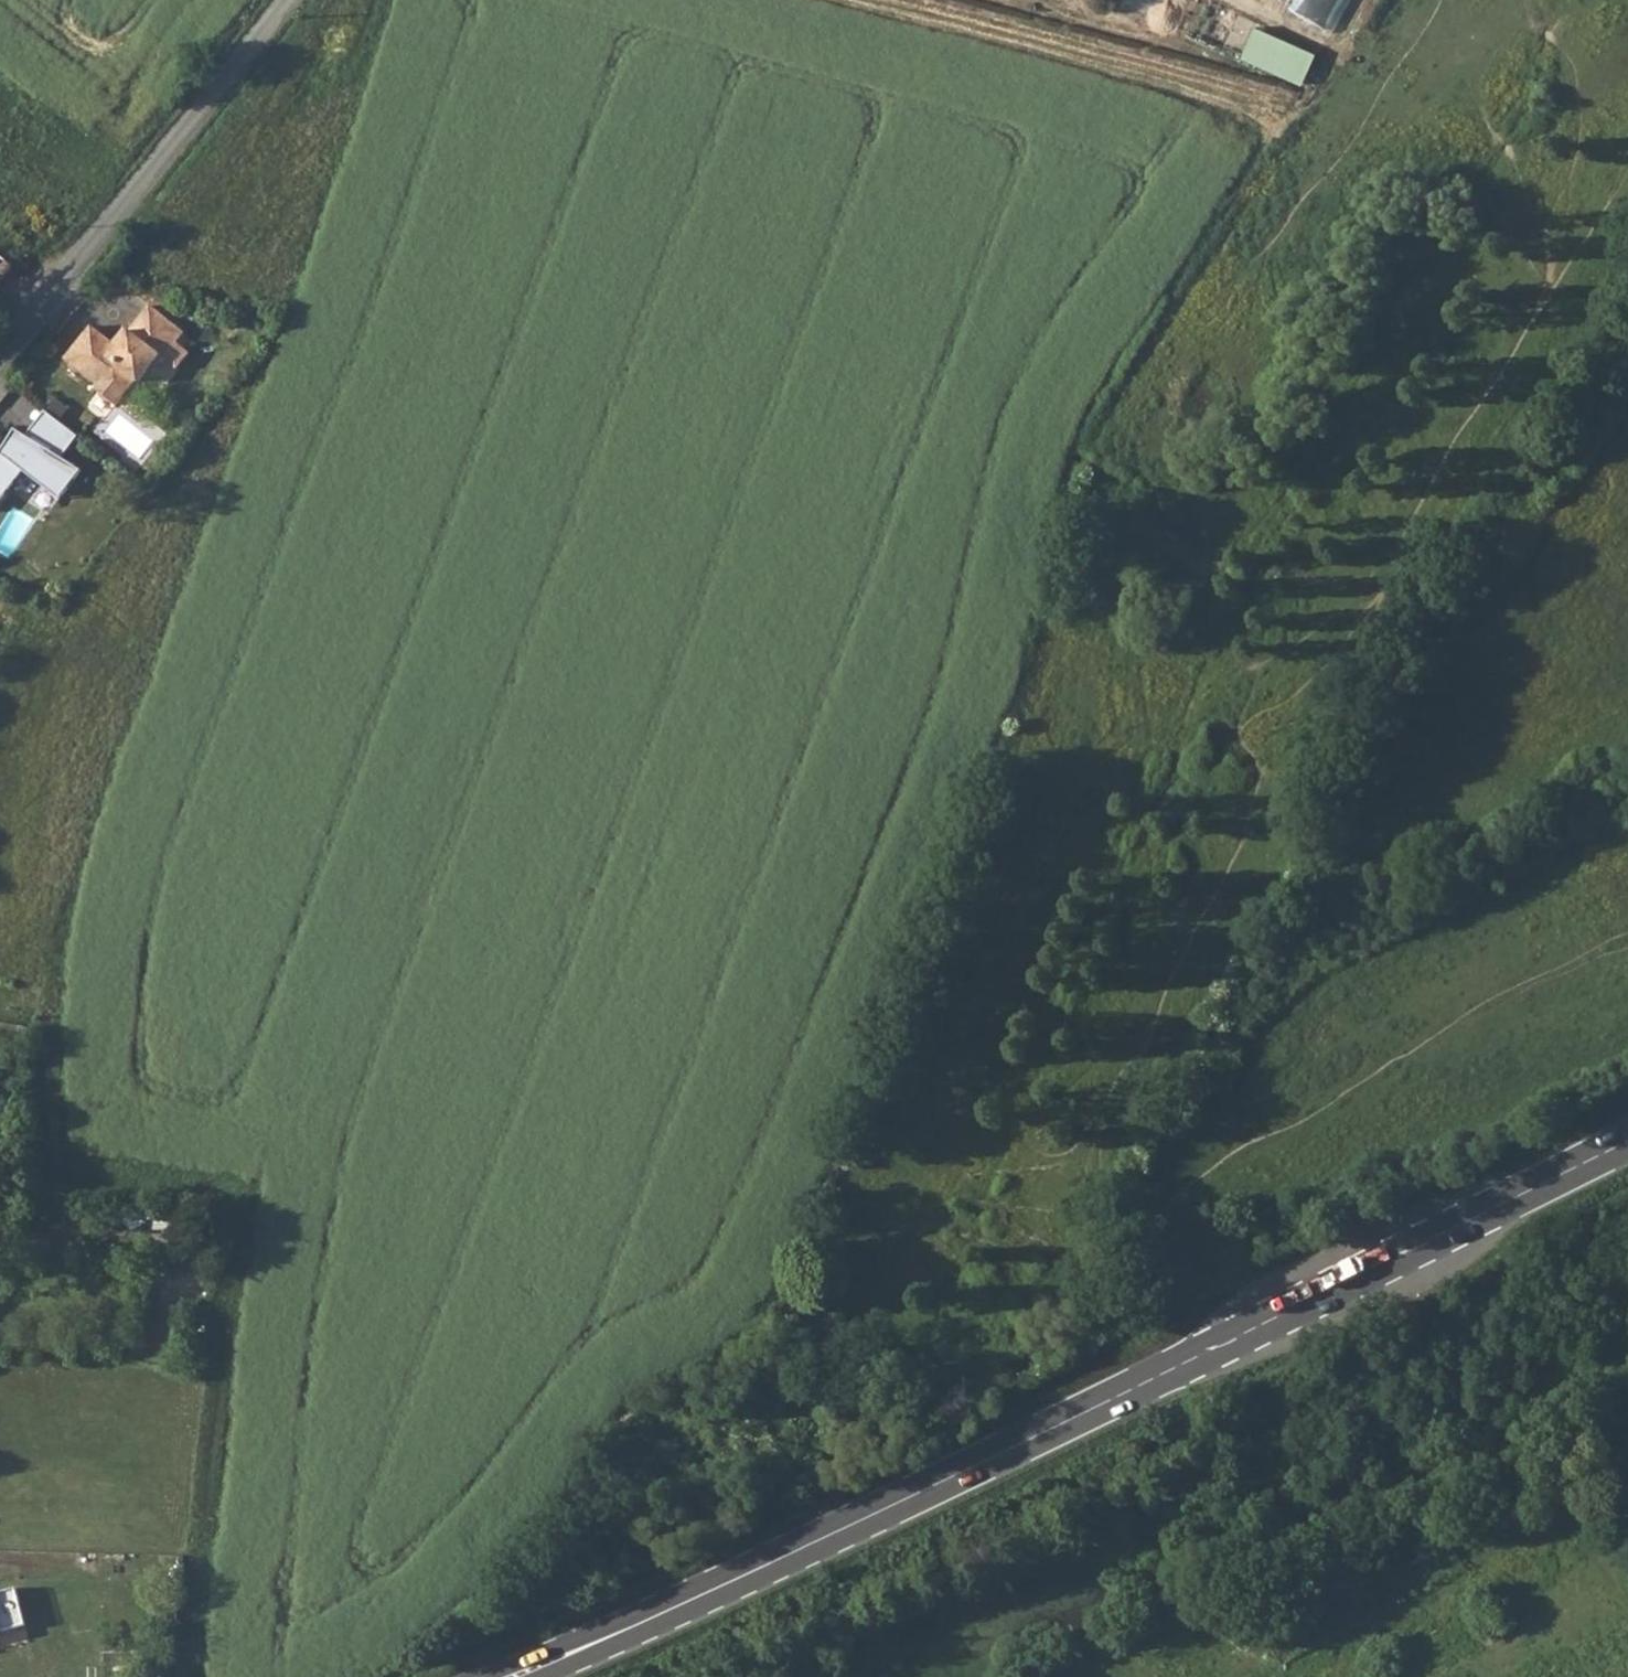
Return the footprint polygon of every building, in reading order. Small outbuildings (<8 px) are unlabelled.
[(1341,32),(1358,0),(1301,0),(1297,9),(1341,32)] [(1256,28),(1245,61),(1309,82),(1319,49),(1256,28)] [(92,325),(67,359),(98,383),(99,390),(118,405),(138,380),(141,382),(150,370),(153,372),(166,357),(177,341),(185,331),(151,304),(130,329),(119,345),(114,342),(92,325)] [(47,411),(28,436),(16,430),(1,454),(0,453),(0,502),(24,471),(26,468),(65,493),(83,470),(63,458),(80,436),(47,411)] [(24,1630),(15,1592),(0,1596),(0,1636),(24,1630)]
